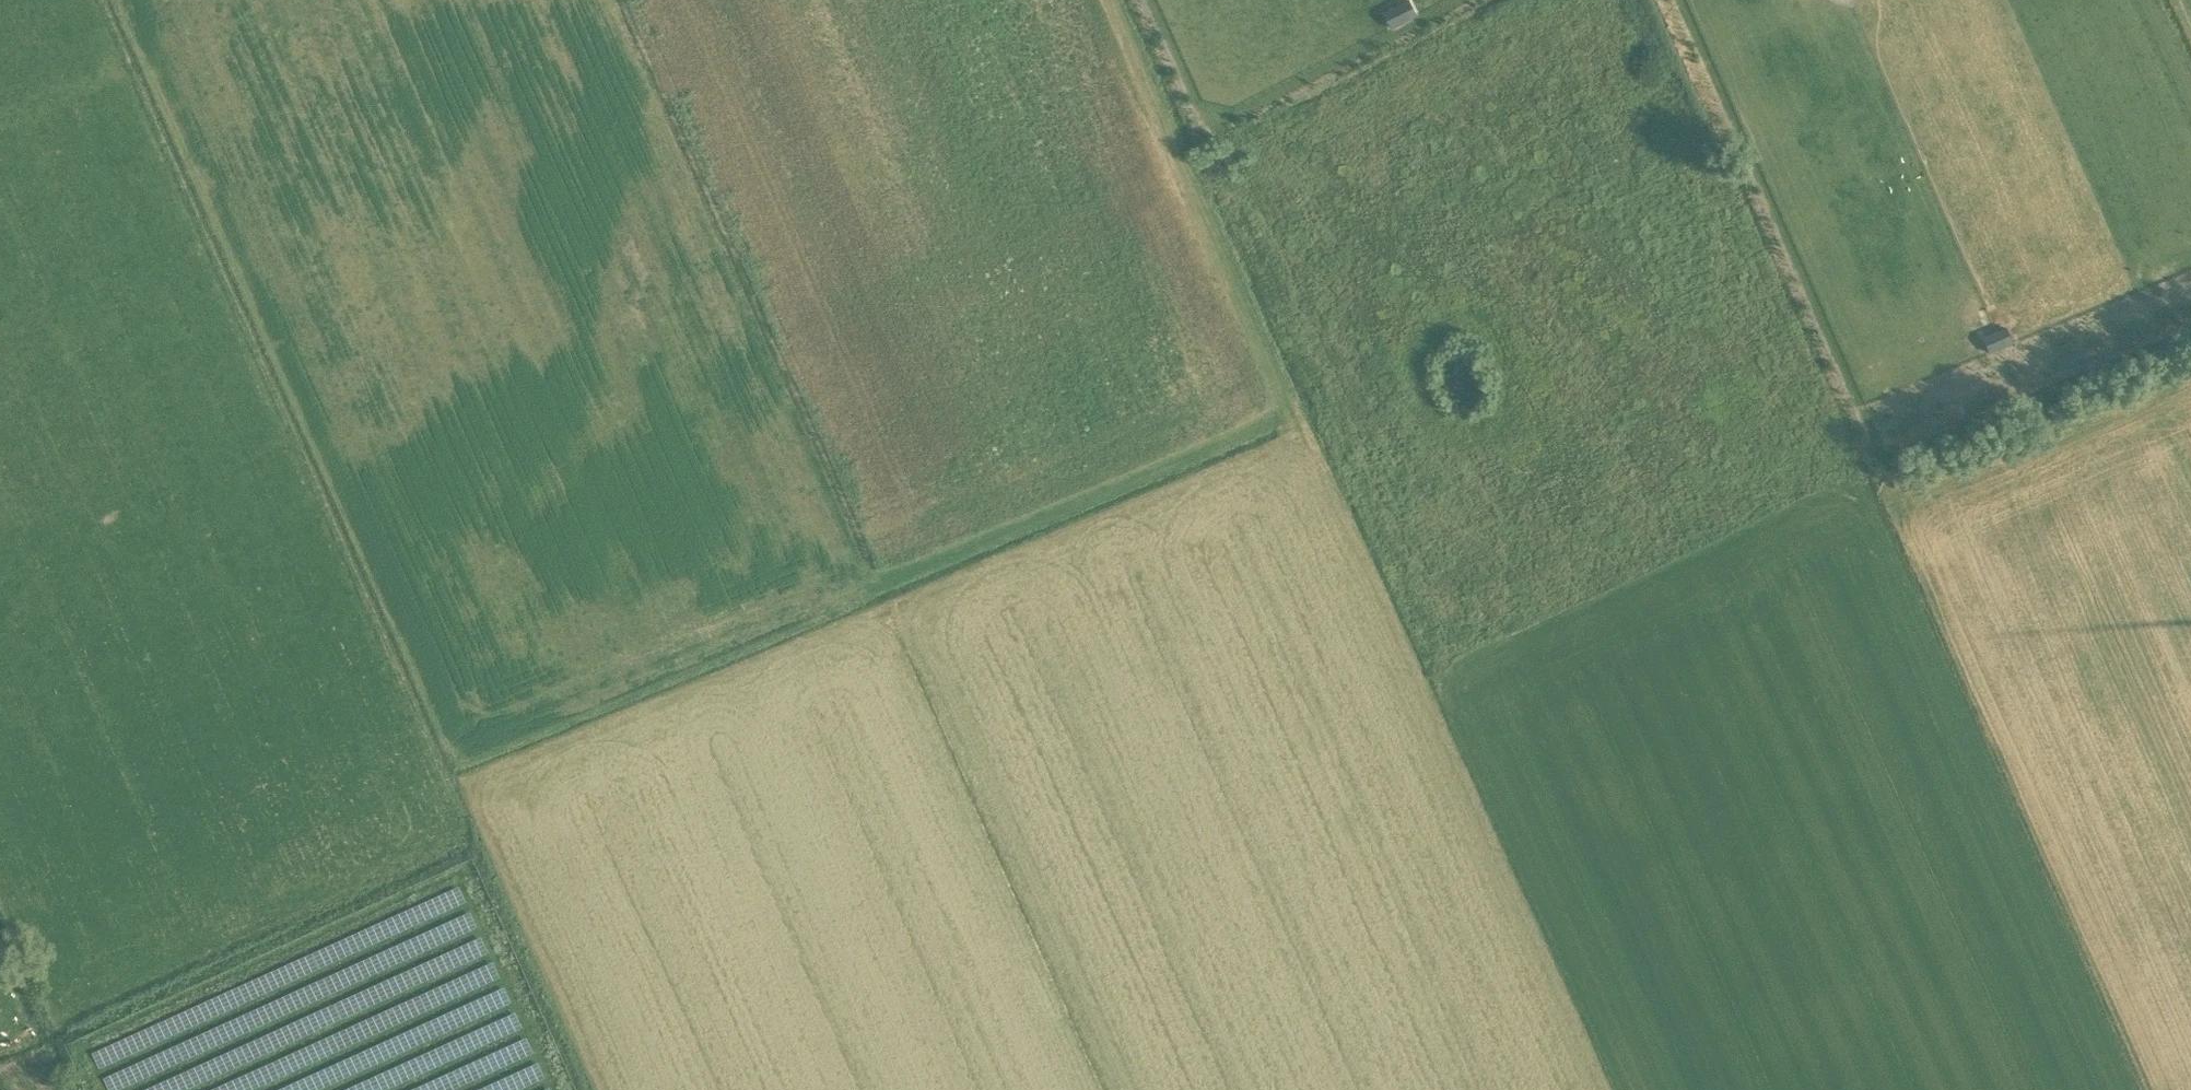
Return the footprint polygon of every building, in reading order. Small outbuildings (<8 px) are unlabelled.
[(1417,12),(1412,0),(1400,0),(1381,9),(1389,26),(1417,12)] [(1981,335),(1986,350),(2012,341),(2007,326),(1981,335)]
